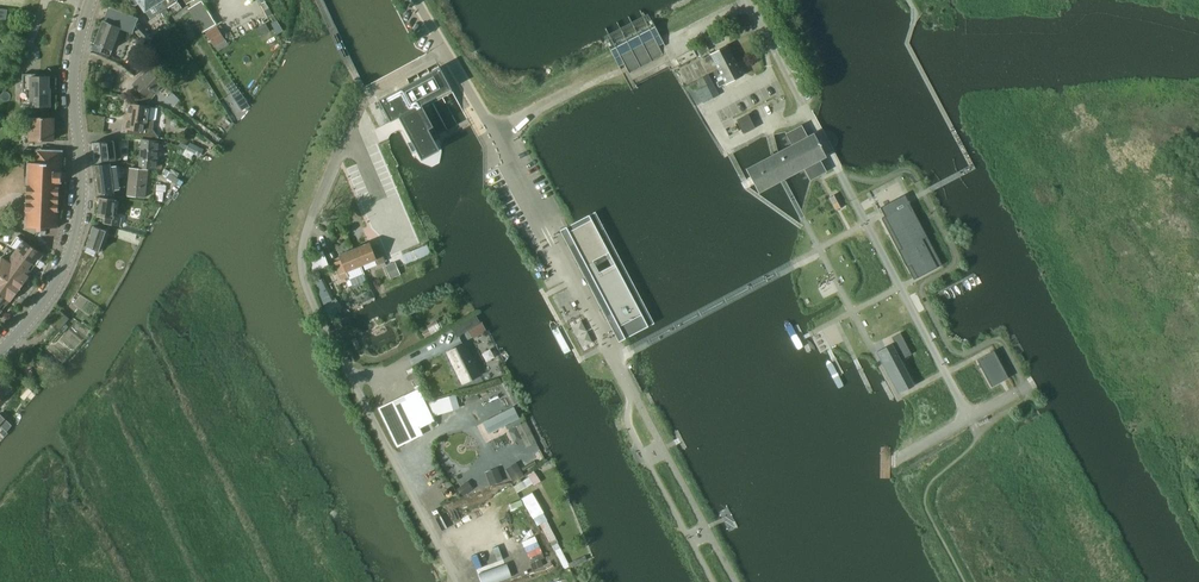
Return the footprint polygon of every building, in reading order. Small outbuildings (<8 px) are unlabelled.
[(132,4),(135,5),(138,2),(145,12),(146,12),(150,18),(167,7),(163,0),(129,0),(132,4)] [(118,11),(113,26),(120,29),(132,33),(133,30),(134,27),(137,19),(118,11)] [(610,38),(605,41),(606,46),(620,70),(621,69),(618,64),(622,62),(629,74),(663,56),(657,43),(661,41),(664,47),(665,46),(650,17),(645,20),(640,11),(639,11),(644,20),(633,26),(628,17),(632,26),(622,32),(617,23),(616,23),(621,32),(610,38),(606,29),(605,29),(610,38)] [(276,21),(270,24),(275,31),(280,28),(276,21)] [(103,22),(94,45),(111,51),(120,29),(113,26),(103,22)] [(255,29),(260,37),(270,31),(265,23),(255,29)] [(217,27),(206,34),(215,48),(226,42),(217,27)] [(705,43),(693,49),(697,57),(708,51),(705,43)] [(713,60),(718,70),(735,61),(728,46),(710,55),(711,55),(703,59),(706,64),(713,60)] [(676,58),(679,66),(697,57),(693,49),(676,58)] [(143,62),(140,59),(134,64),(138,68),(143,62)] [(735,61),(718,70),(723,79),(716,83),(718,87),(725,84),(726,84),(743,76),(735,61)] [(439,150),(416,108),(451,89),(439,67),(429,73),(409,83),(378,100),(378,101),(389,122),(398,117),(421,159),(439,150)] [(91,82),(95,83),(100,84),(103,73),(98,71),(94,70),(91,82)] [(140,81),(135,87),(146,98),(152,92),(154,94),(163,84),(147,70),(138,80),(140,81)] [(47,74),(22,74),(22,106),(49,106),(49,90),(47,90),(47,74)] [(238,90),(231,95),(236,103),(241,111),(249,106),(238,90)] [(128,120),(127,128),(127,129),(127,134),(142,137),(142,136),(159,138),(152,129),(154,121),(156,119),(158,108),(149,107),(138,105),(128,104),(126,120),(128,120)] [(91,115),(85,114),(85,115),(85,116),(86,117),(86,118),(86,119),(86,120),(86,121),(86,122),(87,130),(102,131),(104,116),(91,115)] [(736,121),(743,134),(754,128),(748,115),(736,121)] [(30,140),(52,141),(53,118),(43,118),(30,118),(30,140)] [(771,156),(746,169),(753,182),(758,192),(782,180),(804,168),(810,180),(826,172),(826,171),(819,160),(825,157),(813,134),(807,137),(801,125),(785,134),(792,145),(778,153),(774,155),(771,156)] [(138,167),(156,169),(156,168),(161,168),(162,165),(156,164),(159,141),(141,139),(139,158),(138,167)] [(93,143),(95,163),(115,160),(113,141),(93,143)] [(185,150),(184,151),(182,155),(190,159),(193,154),(185,150)] [(60,171),(61,152),(37,151),(37,163),(27,162),(25,227),(36,228),(36,230),(46,231),(46,228),(57,228),(59,182),(62,182),(62,171),(60,171)] [(113,191),(112,190),(118,189),(116,166),(112,166),(112,164),(109,164),(95,166),(98,193),(113,191)] [(126,196),(144,198),(147,170),(129,168),(126,196)] [(164,169),(162,176),(166,178),(167,178),(168,175),(169,174),(169,173),(170,172),(164,169)] [(167,178),(166,178),(176,185),(176,184),(179,180),(179,179),(176,178),(169,173),(169,174),(168,175),(167,178)] [(399,187),(377,197),(396,241),(397,242),(418,233),(419,233),(418,231),(411,215),(411,214),(399,187)] [(830,197),(829,197),(835,210),(836,209),(839,208),(841,207),(844,205),(838,193),(837,193),(836,194),(830,197)] [(103,223),(119,225),(122,225),(123,219),(120,219),(120,218),(112,217),(114,200),(99,198),(97,216),(103,217),(103,223)] [(884,217),(881,218),(889,233),(912,278),(936,265),(922,239),(923,238),(906,205),(884,217)] [(577,227),(564,234),(578,261),(591,254),(606,246),(592,219),(577,227)] [(96,251),(97,251),(104,231),(93,227),(86,246),(86,247),(87,247),(96,251)] [(116,235),(117,235),(134,241),(136,236),(136,235),(118,229),(116,235)] [(8,243),(7,245),(36,266),(43,255),(17,236),(11,245),(8,243)] [(368,241),(354,247),(361,264),(375,258),(378,264),(385,261),(377,243),(370,246),(368,241)] [(8,249),(2,257),(27,276),(36,266),(7,245),(6,247),(8,249)] [(342,259),(335,262),(342,280),(348,277),(349,276),(351,279),(365,273),(361,264),(354,247),(340,253),(342,259)] [(314,253),(310,253),(311,256),(314,262),(317,270),(318,270),(327,266),(329,266),(323,251),(314,253)] [(538,253),(533,256),(538,265),(543,262),(538,253)] [(11,301),(29,277),(27,276),(2,257),(0,260),(0,293),(11,301)] [(400,275),(397,268),(395,262),(387,266),(384,267),(390,279),(400,275)] [(618,262),(590,277),(608,312),(617,327),(645,312),(618,262)] [(370,292),(364,295),(366,300),(372,298),(370,292)] [(3,311),(2,310),(10,301),(11,302),(11,301),(0,293),(0,309),(3,311)] [(323,307),(333,317),(343,307),(334,297),(323,307)] [(59,310),(48,322),(51,324),(53,326),(56,329),(58,330),(59,330),(64,323),(68,319),(61,312),(59,310)] [(451,328),(456,337),(469,330),(473,327),(479,324),(474,315),(451,328)] [(441,331),(436,321),(426,326),(427,328),(431,336),(441,331)] [(473,327),(469,330),(473,339),(487,332),(481,322),(479,324),(473,327)] [(427,328),(422,331),(426,339),(431,336),(427,328)] [(894,342),(876,351),(885,368),(899,393),(913,386),(894,351),(897,350),(902,359),(911,354),(900,333),(891,338),(894,342)] [(355,338),(351,340),(356,350),(360,348),(355,338)] [(448,352),(463,383),(480,375),(465,344),(448,352)] [(993,351),(976,360),(991,387),(1008,378),(993,351)] [(379,408),(398,447),(422,434),(403,396),(379,408)] [(483,423),(487,433),(488,432),(517,417),(513,409),(483,423)] [(11,425),(4,418),(0,422),(0,426),(5,431),(11,425)] [(515,427),(525,447),(536,442),(526,421),(515,427)] [(516,462),(504,469),(506,472),(513,483),(524,476),(523,475),(522,472),(517,465),(516,462)] [(497,468),(485,473),(490,486),(502,482),(497,468)] [(527,475),(528,478),(532,483),(534,486),(541,482),(533,471),(527,475)] [(458,488),(457,489),(463,497),(464,496),(473,489),(467,481),(458,488)] [(563,503),(555,505),(559,519),(567,517),(563,503)]
